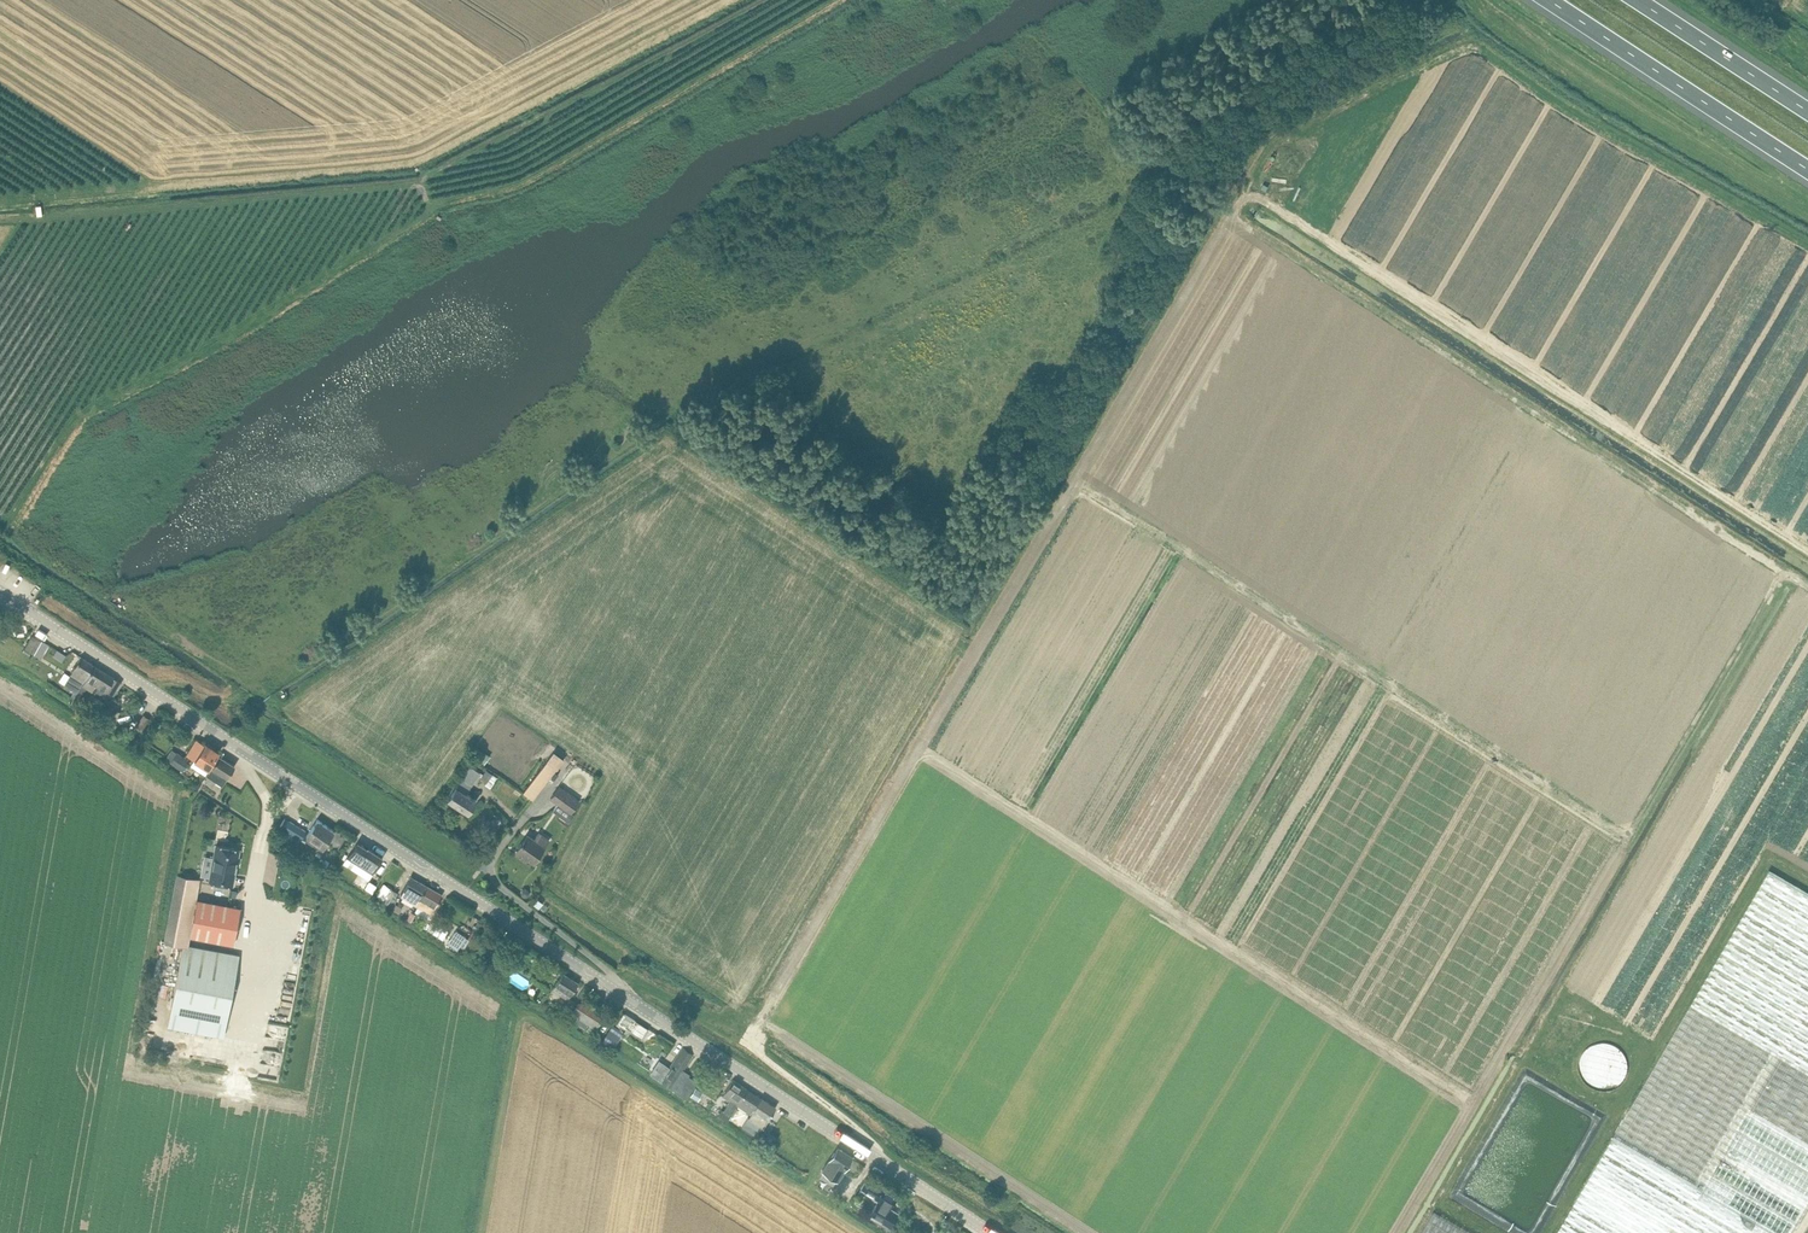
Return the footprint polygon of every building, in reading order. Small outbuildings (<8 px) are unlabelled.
[(71,638),(84,647),(88,640),(75,632),(71,638)] [(33,635),(26,646),(25,648),(33,653),(41,640),(33,635)] [(54,654),(62,660),(65,656),(57,650),(54,654)] [(83,685),(95,666),(82,657),(69,676),(83,685)] [(95,666),(83,685),(75,697),(80,700),(87,688),(93,691),(94,691),(95,692),(97,689),(104,694),(106,690),(113,695),(121,682),(95,666)] [(54,687),(61,674),(57,672),(50,685),(54,687)] [(142,730),(143,729),(150,719),(144,714),(136,726),(142,730)] [(1430,1232),(1760,1232),(1807,1152),(1807,756),(1740,715),(1709,766),(1728,779),(1698,831),(1678,818),(1430,1232)] [(84,747),(83,748),(79,755),(90,762),(95,755),(96,755),(102,746),(88,738),(83,747),(84,747)] [(204,744),(197,739),(190,749),(187,754),(209,768),(220,751),(205,742),(204,744)] [(487,752),(484,758),(493,762),(496,756),(487,752)] [(532,799),(563,759),(553,752),(523,792),(532,799)] [(183,771),(189,761),(177,753),(171,763),(183,771)] [(213,766),(207,775),(211,777),(222,785),(228,776),(235,765),(219,755),(213,766)] [(82,769),(85,763),(76,759),(74,766),(82,769)] [(468,812),(475,802),(476,801),(466,794),(479,774),(466,766),(463,771),(466,773),(448,799),(468,812)] [(487,770),(482,778),(487,782),(492,774),(487,770)] [(489,784),(498,789),(507,775),(498,770),(489,784)] [(227,797),(233,787),(226,783),(220,792),(227,797)] [(569,812),(578,801),(558,786),(550,798),(569,812)] [(285,818),(279,829),(284,832),(280,839),(300,851),(306,841),(302,838),(306,831),(285,818)] [(501,818),(492,820),(493,829),(503,827),(501,818)] [(322,848),(327,841),(334,831),(318,820),(306,837),(322,848)] [(528,833),(524,840),(517,850),(534,862),(550,839),(542,834),(539,831),(534,838),(528,833)] [(367,849),(358,842),(348,857),(351,859),(372,873),(376,867),(383,857),(368,848),(367,849)] [(237,847),(214,843),(207,878),(222,881),(230,882),(237,847)] [(176,891),(166,941),(184,945),(187,945),(189,936),(196,898),(200,877),(179,873),(176,891)] [(416,903),(423,891),(426,886),(411,877),(400,894),(416,903)] [(395,903),(398,898),(394,895),(396,892),(385,885),(379,895),(384,898),(381,902),(392,909),(395,903)] [(431,914),(436,905),(442,895),(426,886),(423,891),(416,903),(415,905),(418,907),(415,912),(427,919),(430,914),(431,914)] [(196,898),(189,936),(234,945),(241,907),(196,898)] [(546,909),(552,903),(546,898),(540,905),(546,909)] [(308,900),(307,908),(323,911),(324,903),(308,900)] [(395,903),(392,909),(397,912),(400,907),(395,903)] [(412,921),(415,915),(410,913),(407,918),(412,921)] [(462,947),(468,939),(465,937),(455,930),(450,938),(460,945),(462,947)] [(184,945),(170,1027),(224,1037),(224,1036),(226,1024),(228,1013),(232,993),(239,955),(233,954),(187,945),(184,945)] [(274,959),(282,961),(285,946),(278,945),(274,959)] [(567,1000),(572,993),(579,982),(563,973),(552,991),(567,1000)] [(596,1029),(597,1029),(603,1019),(578,1003),(571,1013),(596,1029)] [(624,1012),(617,1023),(643,1039),(649,1028),(624,1012)] [(605,1045),(617,1028),(612,1025),(601,1042),(605,1045)] [(683,1048),(666,1071),(661,1079),(671,1087),(676,1078),(693,1055),(683,1048)] [(649,1074),(653,1068),(623,1049),(619,1055),(649,1074)] [(727,1120),(731,1114),(737,1105),(737,1104),(747,1089),(733,1080),(732,1080),(726,1090),(723,1095),(730,1100),(723,1110),(722,1109),(718,1115),(727,1120)] [(761,1098),(747,1089),(737,1104),(737,1105),(751,1113),(748,1117),(749,1118),(762,1098),(761,1098)] [(763,1127),(769,1117),(776,1107),(762,1098),(749,1118),(763,1127)] [(839,1178),(846,1167),(852,1157),(837,1147),(823,1168),(839,1178)] [(798,1162),(803,1154),(798,1152),(794,1160),(798,1162)] [(867,1177),(861,1188),(866,1191),(874,1196),(873,1198),(878,1201),(870,1214),(890,1227),(892,1224),(898,1213),(890,1208),(897,1196),(872,1180),(867,1177)]
